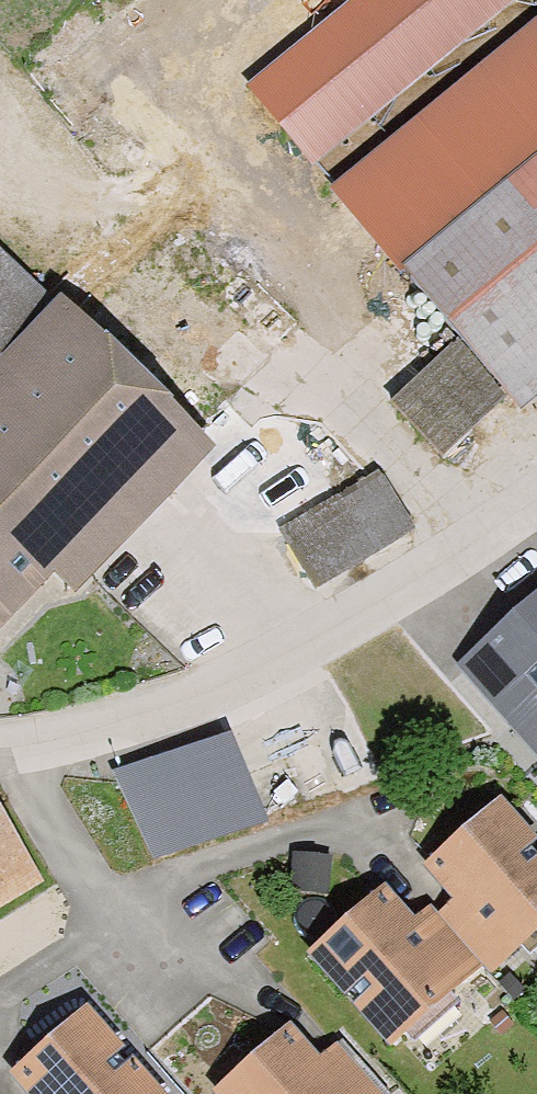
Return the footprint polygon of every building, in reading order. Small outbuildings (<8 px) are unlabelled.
[(250,75),(315,157),(513,0),(345,0),(250,75)] [(536,12),(536,0),(517,0),(371,121),(385,138),(536,12)] [(406,402),(464,457),(522,400),(536,411),(536,164),(416,261),(472,331),(406,402)] [(2,666),(225,453),(0,219),(0,663),(2,666)] [(399,466),(296,522),(330,585),(433,529),(399,466)] [(457,668),(536,759),(536,599),(457,668)] [(318,724),(134,765),(155,859),(339,818),(318,724)] [(54,883),(0,789),(0,914),(54,883)] [(440,859),(475,898),(459,912),(513,973),(536,951),(536,813),(518,791),(440,859)] [(393,884),(315,952),(407,1057),(485,989),(393,884)] [(24,1062),(52,1093),(189,1093),(101,995),(24,1062)] [(221,1090),(224,1093),(362,1093),(299,1022),(221,1090)]
